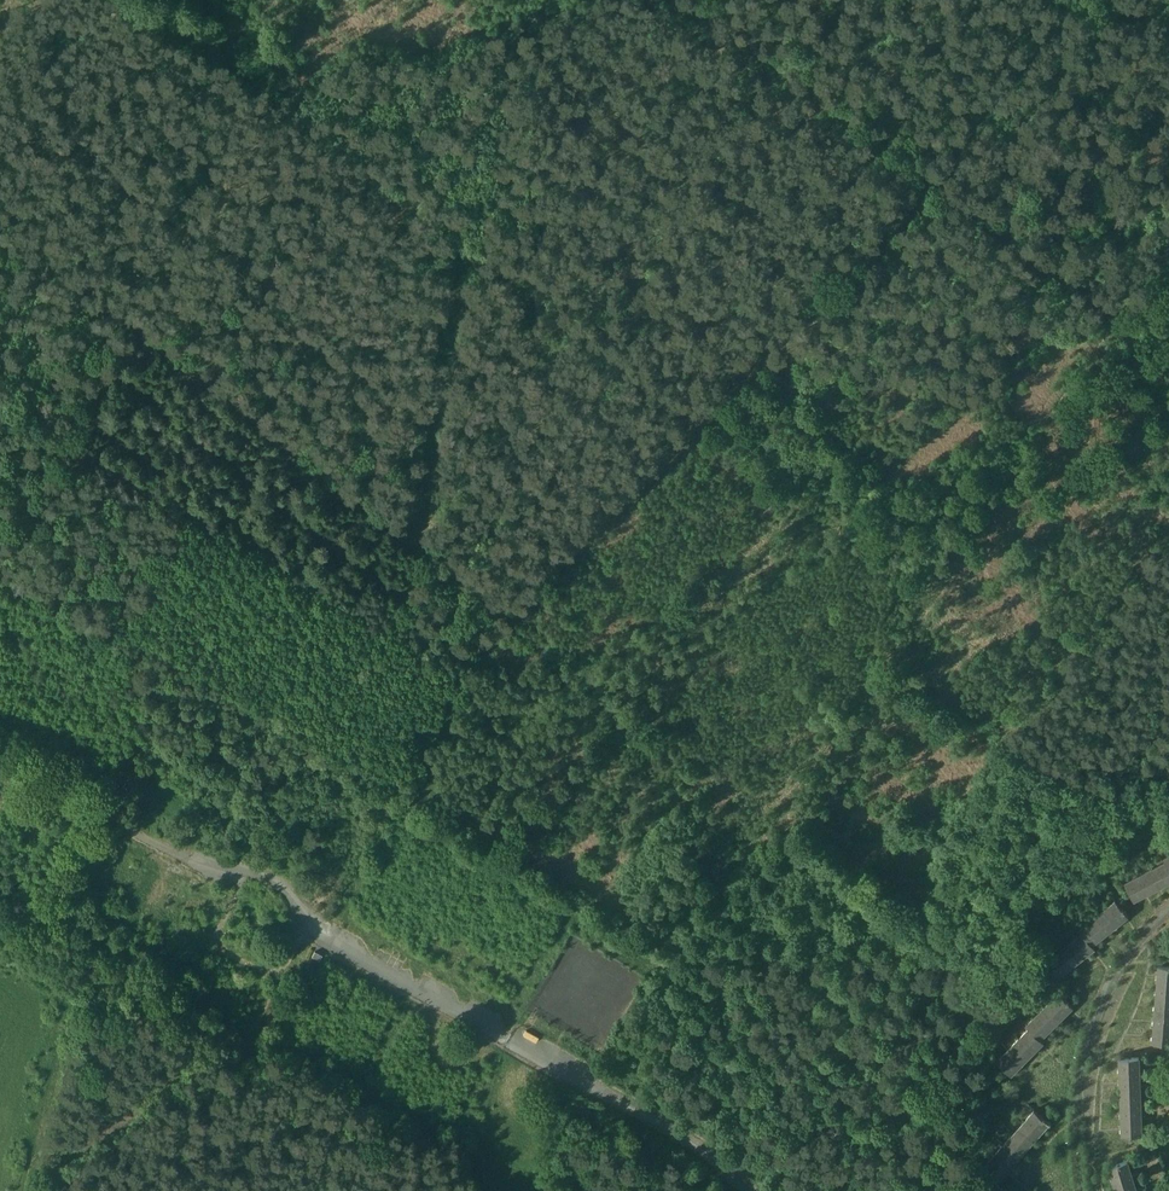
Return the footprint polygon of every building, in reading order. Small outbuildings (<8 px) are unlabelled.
[(1012,163),(999,166),(1002,180),(1016,177),(1012,163)] [(1163,857),(1165,861),(1125,882),(1134,900),(1168,882),(1168,854),(1163,857)] [(1095,948),(1092,945),(1128,916),(1115,901),(1080,929),(1082,933),(1046,961),(1059,977),(1095,948)] [(322,956),(314,952),(312,957),(319,961),(322,956)] [(1168,1044),(1168,966),(1158,966),(1152,1043),(1168,1044)] [(1043,1042),(1040,1039),(1073,1006),(1058,992),(1026,1025),(1029,1028),(996,1061),(1011,1075),(1043,1042)] [(1119,1058),(1122,1135),(1142,1135),(1139,1058),(1119,1058)] [(983,1167),(998,1181),(1049,1124),(1034,1110),(983,1167)] [(1115,1190),(1136,1190),(1127,1161),(1108,1167),(1115,1190)]
